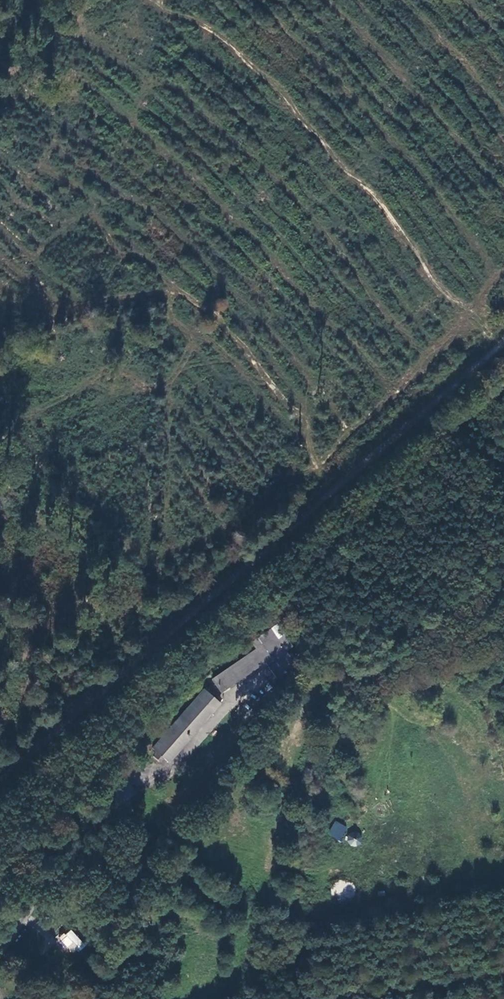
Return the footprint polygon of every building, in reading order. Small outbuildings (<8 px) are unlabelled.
[(269,630),(258,638),(263,645),(213,678),(221,691),(272,657),(283,674),(294,667),(284,651),(291,647),(284,636),(277,641),(269,630)] [(204,689),(153,749),(169,763),(221,703),(204,689)] [(341,841),(348,828),(335,820),(327,834),(341,841)] [(358,831),(347,836),(351,847),(363,841),(358,831)] [(73,954),(84,944),(71,928),(59,938),(73,954)]
